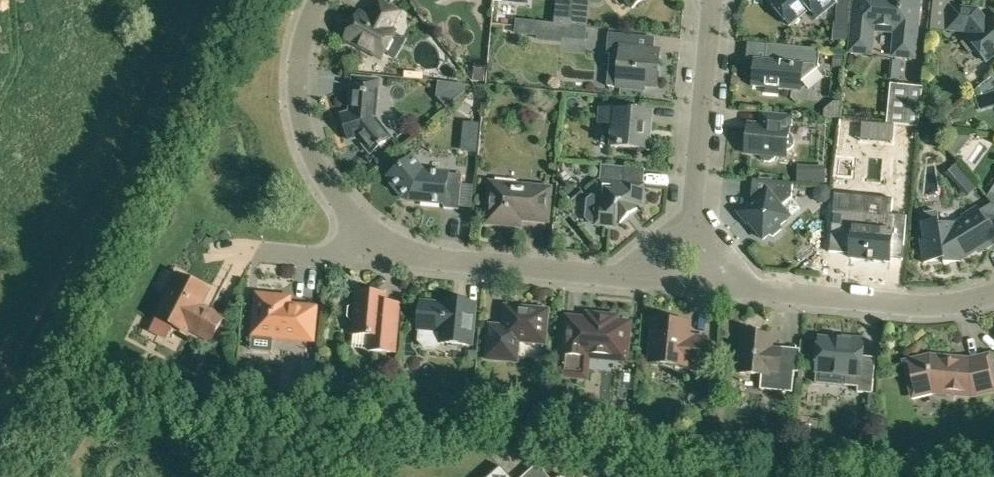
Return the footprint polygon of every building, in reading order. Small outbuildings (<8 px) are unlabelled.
[(632,8),(642,0),(626,0),(632,8)] [(770,2),(789,25),(809,9),(817,18),(835,2),(834,1),(835,1),(837,4),(835,22),(834,22),(833,40),(848,41),(851,0),(834,0),(833,0),(773,0),(770,2)] [(850,51),(871,53),(873,30),(896,32),(893,55),(914,57),(920,0),(855,0),(850,51)] [(346,39),(369,52),(371,48),(383,54),(396,31),(391,29),(400,12),(379,1),(370,18),(360,13),(346,39)] [(981,13),(978,9),(950,6),(947,30),(965,32),(969,37),(967,38),(987,62),(993,56),(993,17),(988,21),(981,13)] [(516,20),(515,34),(537,36),(537,40),(563,43),(563,39),(565,25),(516,20)] [(607,47),(607,55),(611,55),(608,86),(617,87),(644,89),(645,86),(656,87),(660,51),(654,50),(637,49),(638,36),(609,33),(607,47)] [(820,49),(772,45),(771,55),(765,60),(755,59),(753,86),(766,88),(765,92),(779,94),(780,89),(801,91),(801,82),(818,68),(820,49)] [(844,54),(834,53),(833,66),(843,67),(844,54)] [(476,84),(486,85),(487,70),(477,69),(476,84)] [(379,80),(353,78),(350,112),(341,115),(349,140),(358,137),(371,153),(391,137),(376,118),(379,80)] [(888,124),(908,126),(920,127),(923,88),(891,85),(888,124)] [(932,103),(923,112),(932,123),(942,114),(932,103)] [(599,123),(601,123),(613,124),(611,147),(650,151),(651,138),(653,126),(652,126),(653,114),(600,109),(599,123)] [(793,115),(767,112),(766,126),(749,124),(746,153),(760,154),(761,158),(764,162),(770,162),(774,159),(776,155),(786,156),(787,150),(791,149),(794,145),(794,140),(792,136),(788,134),(789,128),(792,125),(793,115)] [(945,117),(941,122),(943,127),(949,128),(953,124),(951,118),(945,117)] [(958,138),(966,145),(972,137),(961,135),(958,138)] [(462,175),(448,174),(424,171),(412,157),(388,176),(408,200),(444,204),(443,208),(459,210),(462,175)] [(596,222),(596,225),(616,226),(642,205),(644,185),(624,183),(625,167),(601,165),(598,197),(593,196),(589,200),(587,218),(590,222),(596,222)] [(820,167),(819,185),(826,185),(827,168),(820,167)] [(800,208),(792,198),(793,183),(753,179),(751,204),(740,212),(763,239),(770,234),(774,236),(781,230),(779,226),(800,208)] [(551,188),(490,182),(486,223),(520,226),(521,219),(548,222),(551,188)] [(815,191),(815,198),(820,202),(827,203),(833,198),(833,191),(828,186),(821,186),(815,191)] [(835,193),(830,252),(851,253),(850,258),(875,260),(885,261),(890,261),(890,259),(892,244),(904,245),(907,216),(891,214),(880,213),(878,230),(853,228),(856,195),(835,193)] [(921,241),(924,263),(944,260),(944,264),(959,262),(961,262),(960,261),(978,250),(979,252),(993,243),(993,204),(980,212),(977,207),(962,216),(963,219),(955,223),(955,222),(940,225),(939,221),(938,211),(921,213),(922,217),(923,223),(925,240),(921,241)] [(178,274),(167,295),(156,316),(187,333),(189,329),(211,341),(223,317),(201,305),(209,290),(178,274)] [(354,321),(353,334),(371,336),(369,350),(395,352),(399,304),(385,302),(386,294),(357,292),(356,305),(352,305),(348,309),(347,317),(350,321),(354,321)] [(290,297),(275,295),(256,294),(252,335),(313,341),(317,307),(290,304),(290,297)] [(418,329),(441,331),(440,342),(471,345),(475,303),(444,300),(444,304),(421,302),(418,329)] [(505,306),(504,325),(503,332),(489,331),(486,359),(517,361),(519,341),(545,343),(548,310),(505,306)] [(613,354),(617,360),(627,361),(630,327),(626,322),(617,321),(613,316),(603,315),(598,319),(567,317),(561,376),(578,377),(578,375),(581,372),(582,363),(579,359),(580,356),(585,352),(591,352),(594,356),(603,357),(606,354),(613,354)] [(707,337),(692,336),(692,340),(688,339),(689,323),(655,320),(650,363),(704,368),(707,337)] [(772,337),(764,336),(758,329),(752,335),(744,334),(742,349),(737,353),(741,358),(740,372),(762,374),(760,389),(792,392),(794,371),(779,370),(780,351),(770,350),(772,337)] [(816,371),(815,383),(845,385),(858,387),(857,392),(869,393),(873,393),(876,358),(862,356),(864,340),(849,338),(849,342),(820,339),(816,371)] [(95,353),(92,357),(93,362),(97,365),(102,365),(105,360),(105,355),(101,352),(95,353)] [(956,359),(930,357),(906,363),(914,395),(932,391),(963,394),(973,395),(993,390),(993,379),(989,356),(970,361),(956,359)] [(315,380),(301,379),(300,393),(314,394),(315,380)] [(538,465),(524,476),(548,476),(538,465)] [(501,466),(489,476),(511,476),(501,466)]
